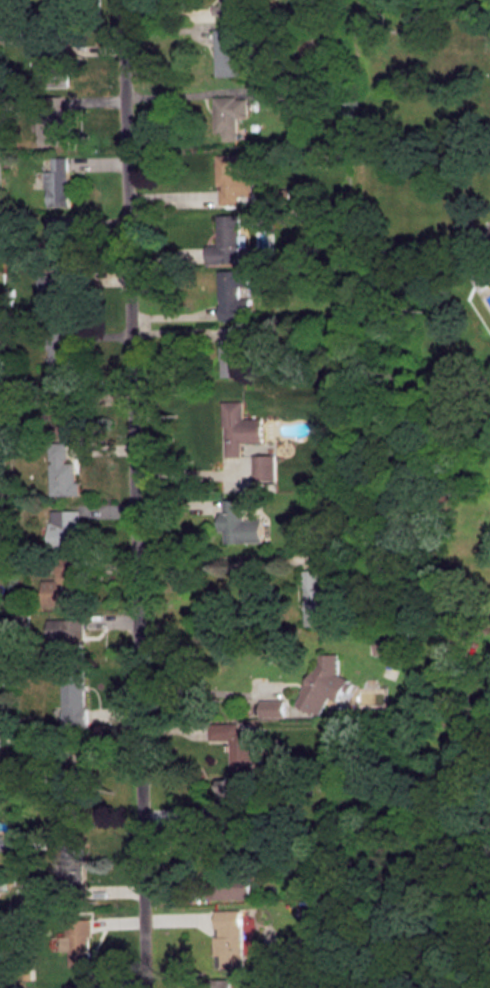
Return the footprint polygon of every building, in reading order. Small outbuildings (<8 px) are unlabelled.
[(221,4),(221,0),(242,0),(243,13),(214,14),(214,4),(221,4)] [(215,28),(240,27),(242,74),(217,75),(215,28)] [(35,41),(69,41),(70,86),(45,86),(45,77),(35,78),(35,41)] [(215,96),(237,95),(238,98),(248,97),(249,116),(238,116),(239,139),(224,139),(224,131),(216,131),(215,96)] [(39,145),(71,145),(70,114),(38,115),(39,145)] [(217,154),(260,153),(260,165),(244,165),(244,175),(253,175),(254,194),(240,195),(241,203),(221,203),(221,188),(223,188),(223,184),(218,184),(217,154)] [(52,155),(70,155),(71,205),(50,205),(49,187),(46,187),(45,170),(53,170),(52,155)] [(218,214),(241,213),(242,246),(240,246),(240,261),(208,262),(208,244),(219,244),(218,214)] [(47,216),(64,216),(64,230),(72,229),(73,262),(52,263),(51,239),(47,239),(47,216)] [(219,269),(250,269),(250,285),(240,285),(241,297),(251,297),(252,318),(221,319),(219,269)] [(41,273),(73,272),(73,286),(65,286),(66,299),(70,299),(70,316),(46,316),(46,306),(38,307),(38,290),(41,290),(41,273)] [(223,326),(244,325),(245,340),(242,340),(242,346),(250,345),(251,360),(242,360),(242,375),(224,375),(223,357),(221,357),(221,339),(223,339),(223,326)] [(48,331),(65,330),(65,344),(71,344),(72,375),(52,375),(51,348),(48,348),(48,331)] [(52,390),(77,389),(78,406),(75,406),(76,432),(53,433),(52,390)] [(224,400),(244,400),(245,417),(263,417),(264,440),(242,441),(243,455),(227,455),(227,425),(224,425),(224,400)] [(49,441),(68,441),(68,456),(65,456),(65,459),(75,459),(75,478),(79,478),(79,491),(50,492),(49,441)] [(255,454),(277,454),(278,479),(255,479),(255,454)] [(224,498),(244,497),(245,516),(261,515),(262,539),(226,540),(226,528),(219,528),(219,509),(224,509),(224,498)] [(52,508),(80,507),(81,547),(53,548),(52,508)] [(55,555),(75,554),(76,568),(79,568),(79,573),(84,573),(84,592),(81,592),(82,605),(56,606),(56,603),(43,604),(42,578),(56,577),(55,555)] [(303,567),(319,566),(320,585),(325,585),(326,622),(304,623),(303,567)] [(48,617),(84,616),(85,659),(61,660),(60,646),(63,646),(62,637),(48,637),(48,617)] [(374,654),(402,655),(402,636),(375,635),(374,654)] [(319,651),(338,651),(338,670),(349,677),(337,698),(329,693),(319,712),(313,709),(312,711),(296,702),(303,690),(300,689),(312,667),(314,668),(319,660),(319,651)] [(72,671),(72,666),(84,666),(84,703),(87,703),(88,724),(63,724),(62,672),(72,671)] [(260,697),(284,697),(284,713),(260,714),(260,697)] [(209,721),(238,720),(239,727),(260,726),(261,738),(252,739),(253,767),(230,768),(229,737),(209,737),(209,721)] [(242,775),(244,818),(217,819),(216,803),(220,803),(219,775),(242,775)] [(0,835),(0,848),(9,848),(8,835),(0,835)] [(205,837),(230,837),(230,871),(251,871),(251,896),(211,896),(210,875),(205,875),(205,837)] [(62,838),(86,838),(87,861),(82,861),(83,897),(63,897),(62,838)] [(216,907),(242,906),(243,964),(217,964),(216,907)] [(65,916),(91,915),(92,932),(88,932),(89,964),(69,965),(68,948),(60,948),(60,933),(66,933),(65,916)] [(231,975),(231,987),(210,987),(209,975),(231,975)] [(91,980),(91,987),(67,987),(67,981),(91,980)]
